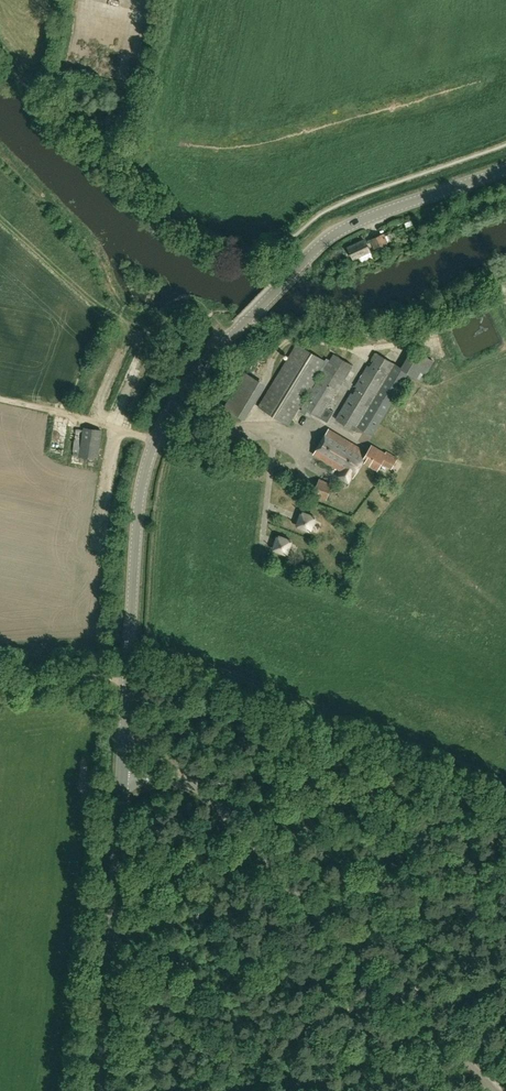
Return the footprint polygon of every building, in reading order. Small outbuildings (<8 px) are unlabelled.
[(417,219),(409,221),(411,228),(418,226),(417,219)] [(397,238),(394,232),(386,236),(384,233),(370,239),(375,249),(389,242),(397,238)] [(354,258),(370,251),(365,240),(349,247),(354,258)] [(309,396),(307,395),(327,362),(297,344),(259,406),(289,424),(300,405),(303,407),(302,410),(310,415),(312,412),(327,422),(334,411),(327,408),(353,366),(334,354),(309,396)] [(422,380),(433,361),(412,349),(401,368),(376,352),(336,419),(355,430),(358,426),(371,433),(408,372),(422,380)] [(242,416),(262,382),(246,372),(226,406),(242,416)] [(102,430),(83,427),(83,429),(76,429),(72,455),(98,459),(102,430)] [(361,449),(329,430),(314,454),(342,471),(339,476),(344,479),(348,474),(354,477),(364,461),(378,469),(382,462),(391,467),(397,458),(387,452),(386,453),(372,446),(368,452),(361,448),(361,449)] [(327,500),(333,483),(320,478),(313,494),(327,500)] [(311,529),(316,516),(302,510),(297,524),(311,529)] [(109,521),(100,519),(98,532),(107,534),(109,521)] [(287,553),(292,539),(277,534),(273,548),(287,553)]
